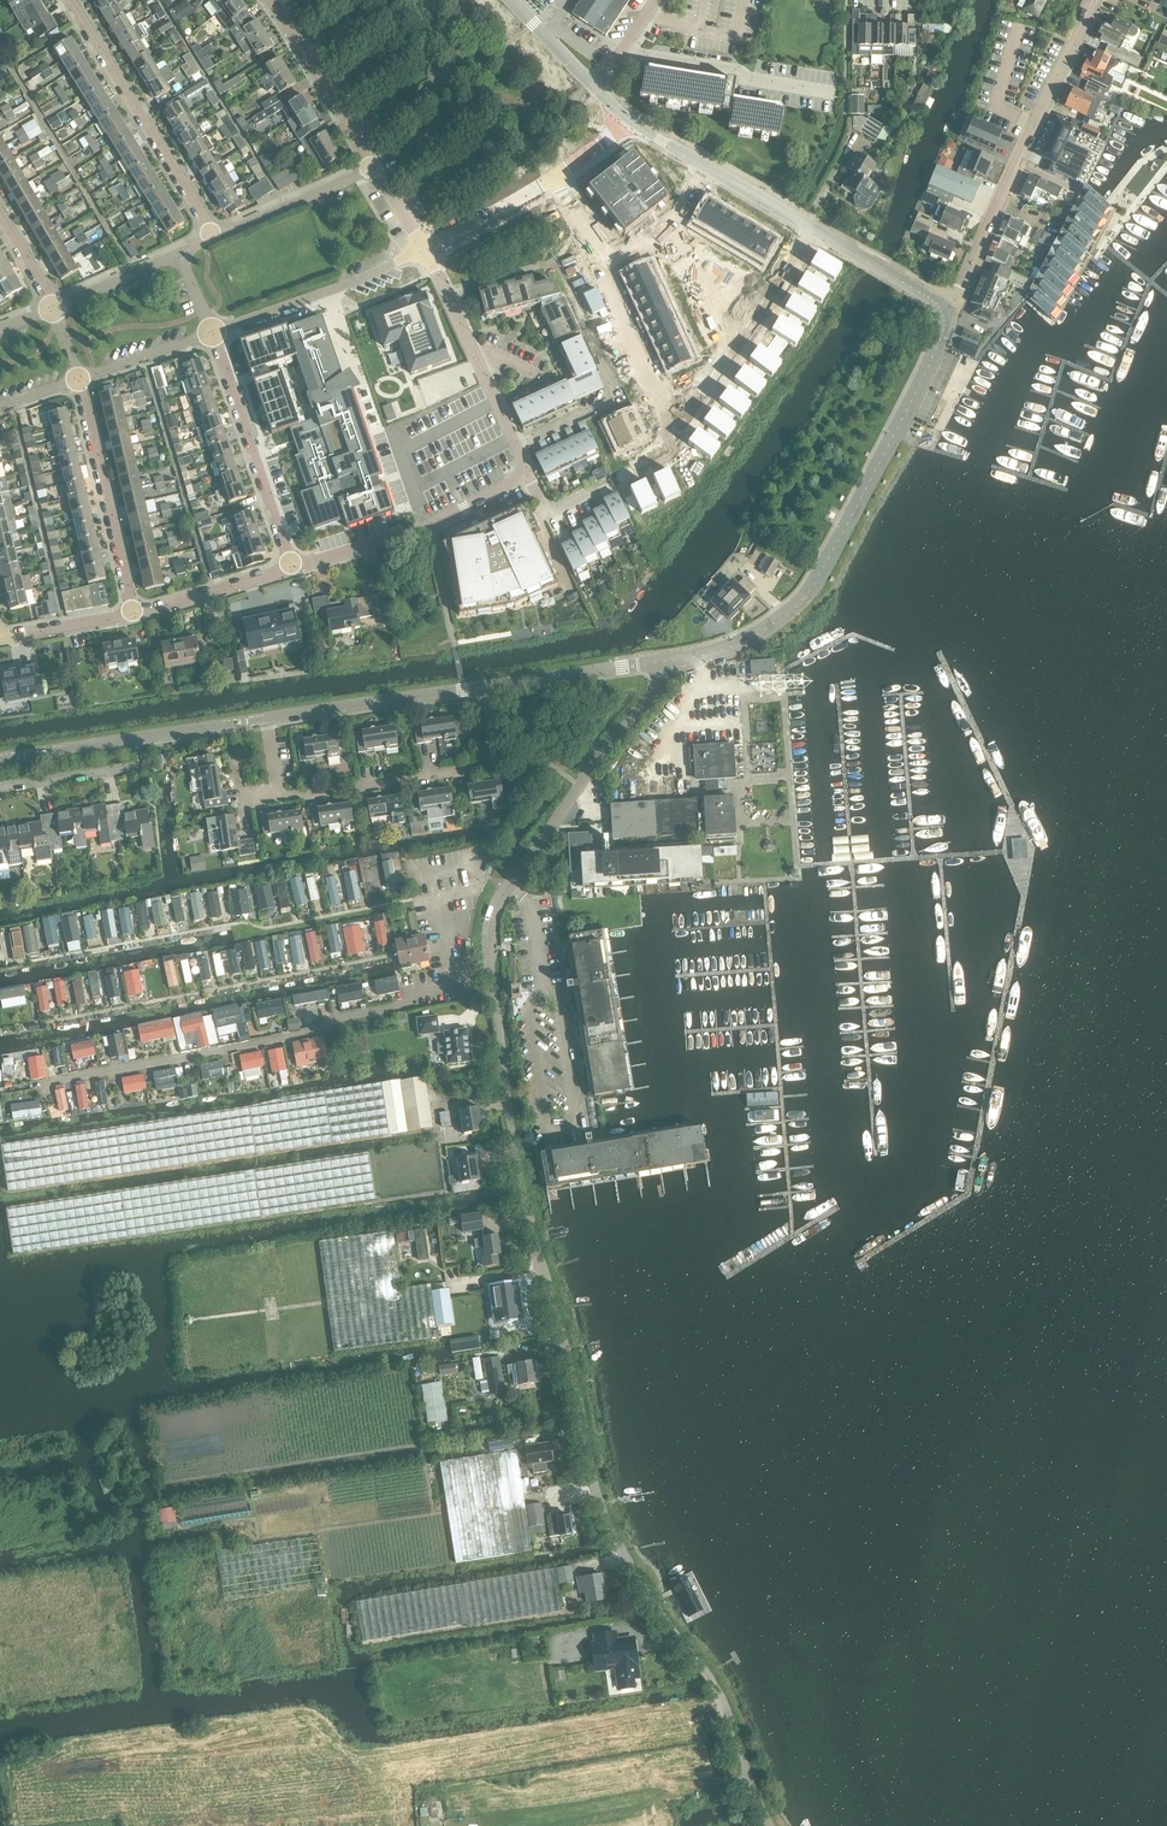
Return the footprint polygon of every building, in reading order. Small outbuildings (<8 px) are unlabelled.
[(15,14),(15,15),(23,10),(28,18),(38,13),(32,3),(37,0),(6,0),(15,14)] [(20,23),(25,32),(31,28),(32,29),(38,39),(46,33),(50,39),(60,33),(61,32),(52,18),(50,19),(38,0),(37,0),(32,3),(38,13),(28,18),(20,23)] [(94,0),(102,13),(123,0),(95,0),(94,0)] [(127,0),(123,0),(102,13),(109,26),(124,16),(120,10),(129,4),(127,0)] [(173,17),(190,6),(187,0),(168,11),(173,17)] [(218,13),(235,0),(208,0),(218,13)] [(247,9),(240,0),(235,0),(218,13),(216,14),(230,32),(233,29),(250,17),(245,11),(247,9)] [(571,14),(605,37),(630,0),(581,0),(571,14)] [(1017,7),(1037,16),(1045,0),(1027,0),(1020,0),(1017,7)] [(152,8),(156,14),(162,10),(159,4),(152,8)] [(189,16),(194,12),(190,6),(173,17),(176,23),(189,16)] [(166,15),(162,10),(156,14),(159,19),(166,15)] [(852,25),(852,55),(871,56),(871,15),(866,15),(866,25),(859,25),(859,10),(852,10),(852,25)] [(109,26),(117,38),(137,26),(129,13),(124,16),(109,26)] [(876,15),(871,15),(871,56),(884,56),(884,26),(876,26),(876,15)] [(895,56),(895,46),(895,15),(891,15),(891,26),(884,26),(884,56),(895,56)] [(901,25),(901,15),(895,15),(895,46),(908,46),(915,47),(915,31),(920,31),(921,15),(914,15),(908,15),(908,25),(901,25)] [(254,23),(250,17),(233,29),(237,34),(240,40),(237,42),(241,48),(265,34),(257,21),(254,23)] [(1133,36),(1136,35),(1137,33),(1137,31),(1137,29),(1135,27),(1116,18),(1112,27),(1104,23),(1102,27),(1101,27),(1098,33),(1103,36),(1101,41),(1108,44),(1104,53),(1137,69),(1142,59),(1120,49),(1127,34),(1131,36),(1133,36)] [(173,27),(170,22),(160,28),(162,33),(173,27)] [(140,41),(148,36),(145,29),(141,23),(137,26),(117,38),(121,44),(120,45),(123,49),(124,49),(124,50),(139,41),(140,41)] [(923,24),(922,32),(944,33),(944,24),(923,24)] [(167,32),(171,38),(177,34),(174,28),(167,32)] [(0,31),(0,48),(1,49),(9,44),(1,30),(0,31)] [(181,40),(177,34),(171,38),(175,44),(181,40)] [(273,47),(265,34),(241,48),(245,54),(253,50),(257,57),(273,47)] [(203,46),(213,40),(210,35),(199,41),(203,46)] [(1158,43),(1166,48),(1166,38),(1162,35),(1158,43)] [(53,48),(61,61),(78,50),(70,38),(53,48)] [(147,53),(140,41),(139,41),(124,50),(132,63),(147,53)] [(201,49),(198,44),(191,48),(195,54),(201,49)] [(201,49),(195,54),(199,60),(207,55),(213,51),(212,49),(209,44),(201,49)] [(78,50),(61,61),(69,73),(85,62),(78,50)] [(1081,69),(1082,71),(1081,73),(1083,73),(1081,76),(1089,80),(1085,89),(1085,90),(1103,99),(1113,79),(1111,78),(1114,72),(1123,76),(1128,66),(1097,52),(1093,60),(1088,58),(1085,66),(1083,66),(1081,69)] [(140,75),(154,65),(147,53),(132,63),(140,75)] [(182,57),(186,63),(193,59),(189,53),(182,57)] [(213,66),(207,55),(199,60),(205,71),(213,66)] [(200,71),(193,59),(186,63),(189,68),(184,72),(188,78),(200,71)] [(260,80),(264,86),(288,72),(280,59),(264,68),(268,75),(260,80)] [(29,74),(32,79),(42,73),(50,68),(46,62),(38,67),(39,68),(29,74)] [(69,73),(76,85),(93,75),(85,62),(69,73)] [(158,72),(154,65),(140,75),(147,87),(171,72),(167,66),(158,72)] [(50,68),(42,73),(46,79),(54,74),(50,68)] [(644,71),(640,98),(723,111),(722,113),(724,113),(724,111),(731,112),(728,129),(779,138),(784,111),(733,103),(736,81),(735,80),(735,82),(728,81),(728,79),(727,79),(726,85),(644,71)] [(933,81),(936,74),(928,71),(925,77),(933,81)] [(166,84),(175,78),(171,72),(147,87),(155,99),(170,90),(166,84)] [(280,94),(296,84),(288,72),(264,86),(267,92),(276,87),(280,94)] [(93,75),(76,85),(84,97),(100,87),(93,75)] [(239,76),(223,85),(216,89),(220,95),(242,81),(239,76)] [(205,79),(184,93),(186,97),(203,87),(206,92),(211,89),(205,79)] [(213,83),(216,89),(223,85),(220,79),(213,83)] [(913,106),(922,110),(928,97),(928,96),(932,88),(923,84),(913,106)] [(54,89),(59,96),(65,92),(60,85),(54,89)] [(84,97),(91,109),(108,99),(100,87),(84,97)] [(1086,114),(1094,117),(1102,100),(1095,96),(1094,98),(1073,88),(1069,98),(1066,100),(1067,103),(1065,105),(1086,114)] [(206,94),(210,101),(216,97),(212,91),(206,94)] [(70,100),(65,92),(59,96),(64,104),(70,100)] [(265,110),(252,118),(256,125),(283,109),(290,121),(295,118),(311,108),(303,95),(298,98),(294,92),(278,102),(265,110)] [(851,95),(851,106),(863,106),(864,96),(851,95)] [(275,96),(261,104),(265,110),(278,102),(275,96)] [(216,97),(210,101),(213,106),(219,102),(216,97)] [(108,99),(91,109),(99,121),(115,111),(108,99)] [(183,99),(162,112),(170,125),(185,116),(191,112),(183,99)] [(29,107),(27,102),(12,110),(12,109),(4,114),(7,120),(15,115),(29,107)] [(0,108),(4,114),(12,109),(8,103),(0,108)] [(863,106),(851,106),(851,114),(863,114),(863,106)] [(868,114),(882,114),(882,106),(868,106),(868,114)] [(290,121),(288,123),(299,141),(318,130),(315,124),(319,121),(311,108),(295,118),(290,121)] [(75,109),(69,113),(74,121),(80,117),(75,109)] [(217,113),(221,119),(225,125),(231,121),(227,115),(223,109),(218,112),(218,113),(217,113)] [(99,121),(106,133),(123,123),(115,111),(99,121)] [(198,124),(191,112),(185,116),(170,125),(177,137),(198,124)] [(242,116),(236,120),(239,126),(241,125),(246,122),(242,116)] [(53,117),(47,121),(53,130),(59,126),(53,117)] [(85,125),(80,117),(74,121),(69,123),(73,129),(77,127),(78,128),(85,125)] [(859,133),(860,132),(867,120),(861,117),(853,117),(853,129),(859,133)] [(869,117),(867,120),(860,132),(875,141),(877,139),(887,140),(894,128),(884,126),(869,117)] [(967,117),(959,136),(965,139),(964,140),(994,153),(1003,132),(973,119),(973,120),(967,117)] [(15,133),(17,137),(18,138),(38,126),(34,119),(21,126),(22,128),(15,133)] [(225,125),(228,131),(232,137),(239,133),(231,121),(225,125)] [(1054,175),(1056,172),(1070,142),(1075,145),(1078,139),(1070,135),(1073,128),(1057,121),(1041,157),(1049,160),(1044,170),(1054,175)] [(246,122),(241,125),(244,132),(251,129),(247,122),(246,122)] [(123,123),(106,133),(114,146),(131,136),(123,123)] [(206,137),(206,136),(198,124),(177,137),(185,150),(206,137)] [(1096,139),(1100,131),(1084,124),(1080,132),(1096,139)] [(38,126),(18,138),(19,141),(22,145),(38,136),(42,133),(38,126)] [(300,142),(311,159),(318,171),(321,170),(321,171),(326,168),(326,167),(341,158),(333,145),(325,132),(313,140),(310,135),(300,142)] [(85,148),(89,145),(95,141),(90,134),(84,138),(85,139),(81,141),(85,148)] [(114,146),(122,158),(138,148),(131,136),(114,146)] [(185,150),(193,161),(208,152),(208,153),(214,149),(206,137),(185,150)] [(100,149),(95,141),(89,145),(94,153),(100,149)] [(243,141),(237,145),(240,150),(246,146),(243,141)] [(1092,152),(1075,145),(1070,142),(1056,172),(1078,182),(1092,152)] [(0,148),(0,165),(12,158),(9,152),(5,145),(0,148)] [(48,146),(29,157),(32,164),(41,159),(40,158),(52,152),(48,146)] [(250,151),(246,146),(240,150),(243,155),(250,151)] [(138,148),(122,158),(129,170),(146,160),(138,148)] [(208,152),(193,161),(200,174),(221,161),(218,156),(212,159),(208,153),(208,152)] [(974,152),(966,170),(959,167),(956,175),(972,182),(975,175),(986,179),(994,160),(974,152)] [(259,157),(262,163),(269,159),(265,153),(259,157)] [(633,154),(589,188),(625,234),(669,199),(633,154)] [(847,168),(853,171),(867,179),(875,165),(856,154),(847,168)] [(941,157),(939,161),(937,165),(949,171),(951,167),(953,162),(941,157)] [(0,165),(0,175),(3,180),(19,170),(17,165),(12,158),(0,165)] [(100,161),(99,162),(104,169),(110,165),(105,158),(100,161)] [(32,164),(36,170),(44,165),(41,159),(32,164)] [(273,165),(269,159),(262,163),(266,169),(273,165)] [(129,170),(137,183),(153,172),(146,160),(129,170)] [(229,173),(221,161),(200,174),(208,186),(229,173)] [(251,168),(255,174),(261,170),(258,164),(251,168)] [(110,165),(104,169),(109,177),(115,173),(110,165)] [(928,185),(926,191),(950,202),(953,196),(965,201),(971,204),(979,185),(973,182),(972,182),(956,175),(937,166),(928,185)] [(291,171),(290,168),(284,172),(291,184),(297,180),(295,177),(301,174),(297,167),(291,171)] [(19,170),(3,180),(10,192),(26,182),(23,176),(19,170)] [(51,177),(43,182),(47,188),(55,183),(65,177),(61,170),(51,176),(51,177)] [(265,176),(261,170),(255,174),(258,180),(265,176)] [(873,183),(866,179),(867,179),(853,171),(845,186),(858,194),(856,198),(857,203),(864,207),(869,206),(873,199),(872,194),(868,192),(873,183)] [(137,183),(140,189),(144,194),(160,184),(153,172),(137,183)] [(284,172),(278,175),(286,187),(291,184),(284,172)] [(215,199),(230,189),(236,186),(229,173),(208,186),(215,199)] [(1057,197),(1064,199),(1068,191),(1061,187),(1062,187),(1039,177),(1038,180),(1024,173),(1015,194),(1029,200),(1035,187),(1057,197)] [(272,179),(279,191),(286,187),(278,175),(272,179)] [(266,178),(260,182),(268,195),(274,191),(266,178)] [(26,182),(10,192),(17,204),(34,195),(26,182)] [(125,190),(120,182),(114,186),(119,194),(125,190)] [(260,182),(254,186),(262,198),(268,195),(260,182)] [(55,183),(47,188),(51,194),(58,190),(59,190),(55,183)] [(168,197),(160,184),(144,194),(151,207),(168,197)] [(1029,291),(1025,297),(1051,320),(1053,321),(1098,234),(1101,236),(1111,217),(1108,215),(1112,209),(1086,185),(1084,184),(1034,281),(1029,291)] [(255,202),(262,198),(254,186),(247,190),(255,202)] [(242,199),(238,201),(230,189),(215,199),(223,211),(228,209),(231,214),(246,205),(242,199)] [(124,202),(130,198),(125,190),(119,194),(124,202)] [(934,207),(938,197),(925,192),(921,201),(934,207)] [(34,195),(17,204),(24,217),(41,207),(34,195)] [(151,207),(159,219),(176,209),(168,197),(151,207)] [(708,200),(693,226),(705,233),(720,207),(708,200)] [(58,207),(62,214),(70,210),(66,202),(58,207)] [(81,204),(70,210),(62,214),(65,219),(73,215),(74,217),(85,211),(81,204)] [(1060,217),(1066,220),(1069,214),(1072,207),(1066,204),(1060,217)] [(41,207),(24,217),(32,229),(48,219),(41,207)] [(720,207),(705,233),(716,239),(731,213),(720,207)] [(931,218),(919,213),(915,221),(930,227),(933,221),(960,233),(967,217),(946,208),(945,210),(938,207),(935,214),(933,213),(931,218)] [(136,208),(130,211),(134,219),(140,215),(136,208)] [(184,222),(176,209),(159,219),(167,233),(184,222)] [(731,213),(716,239),(727,246),(743,220),(731,213)] [(145,222),(140,215),(134,219),(139,226),(145,222)] [(1005,215),(1001,224),(1019,232),(1018,233),(1024,236),(1028,227),(1022,224),(1023,223),(1005,215)] [(48,219),(32,229),(39,242),(55,232),(48,219)] [(743,220),(727,246),(738,253),(754,227),(743,220)] [(927,236),(930,227),(915,221),(911,232),(928,239),(926,244),(932,247),(930,253),(948,261),(955,246),(936,238),(935,239),(927,236)] [(1018,234),(1018,233),(1019,232),(1001,224),(996,234),(1014,242),(1014,243),(1019,246),(1023,237),(1018,234)] [(147,226),(135,234),(139,240),(151,233),(147,226)] [(72,231),(76,238),(84,233),(80,227),(72,231)] [(754,227),(738,253),(746,257),(750,259),(765,233),(754,227)] [(1056,237),(1037,228),(1032,240),(1044,245),(1050,248),(1056,237)] [(55,232),(39,242),(46,254),(63,245),(55,232)] [(84,233),(76,238),(79,244),(88,239),(84,233)] [(765,233),(750,259),(761,266),(772,248),(777,240),(765,233)] [(107,249),(113,246),(108,236),(102,240),(107,249)] [(1014,257),(1018,247),(995,237),(991,247),(1014,257)] [(91,246),(91,245),(82,250),(86,256),(101,248),(98,243),(91,246)] [(132,258),(139,254),(132,243),(125,246),(132,258)] [(63,245),(46,254),(53,267),(70,257),(63,245)] [(1045,259),(1050,248),(1044,245),(1038,257),(1045,259)] [(985,261),(995,265),(995,264),(1008,270),(1014,257),(991,247),(987,256),(986,260),(986,259),(985,261)] [(818,252),(809,267),(816,270),(812,277),(824,284),(828,278),(834,281),(843,266),(818,252)] [(70,257),(53,267),(60,280),(77,270),(70,257)] [(1034,267),(1040,269),(1045,259),(1039,257),(1034,267)] [(0,267),(0,284),(15,276),(7,263),(0,267)] [(652,263),(625,275),(631,288),(658,275),(652,263)] [(1010,283),(1029,291),(1034,281),(1010,271),(1008,270),(995,264),(995,265),(991,274),(985,271),(978,287),(999,296),(1006,293),(1010,283)] [(1033,281),(1040,269),(1034,267),(1028,278),(1033,281)] [(805,273),(797,288),(803,292),(799,299),(812,306),(816,300),(821,303),(830,288),(824,284),(812,277),(805,273)] [(658,275),(631,288),(636,299),(663,287),(658,275)] [(2,292),(5,298),(22,288),(15,276),(0,284),(0,293),(2,292)] [(561,294),(561,295),(557,287),(550,280),(534,284),(532,276),(521,279),(522,282),(515,284),(514,281),(503,284),(504,287),(497,289),(496,285),(485,288),(486,292),(480,294),(479,290),(478,290),(479,294),(485,314),(485,315),(525,305),(539,301),(541,309),(540,309),(556,343),(579,332),(563,298),(561,300),(561,295),(562,295),(561,294)] [(663,287),(636,299),(642,311),(669,299),(669,298),(663,287)] [(1000,300),(999,296),(978,287),(971,302),(978,305),(974,315),(990,322),(995,311),(992,310),(994,305),(997,307),(1000,300)] [(399,302),(372,312),(384,347),(399,341),(411,374),(450,359),(444,341),(443,342),(431,311),(433,310),(426,293),(412,298),(412,296),(399,301),(399,302)] [(793,295),(784,310),(790,314),(786,320),(799,328),(803,321),(809,325),(817,310),(812,306),(799,299),(793,295)] [(669,299),(642,311),(647,323),(674,310),(669,299)] [(674,310),(647,323),(652,335),(680,322),(674,310)] [(301,323),(288,328),(311,394),(308,395),(313,409),(317,418),(291,427),(301,454),(295,456),(295,458),(296,457),(308,493),(301,496),(313,530),(344,520),(347,528),(395,512),(385,484),(380,485),(378,478),(383,477),(381,472),(352,389),(353,389),(352,387),(347,389),(341,379),(343,377),(323,318),(323,317),(322,317),(321,317),(320,317),(301,323)] [(776,335),(771,342),(783,350),(789,342),(796,346),(805,331),(799,328),(786,320),(780,317),(771,332),(776,335)] [(680,322),(652,335),(658,347),(685,334),(680,322)] [(242,341),(240,341),(251,373),(252,376),(272,434),(291,427),(317,418),(313,409),(308,395),(311,394),(288,328),(287,325),(258,335),(249,338),(242,341)] [(685,334),(658,347),(663,358),(691,346),(685,334)] [(559,348),(563,357),(588,346),(584,336),(559,348)] [(965,338),(959,350),(974,358),(980,346),(965,338)] [(759,345),(749,360),(755,364),(766,373),(772,377),(783,363),(777,358),(783,350),(771,342),(765,350),(759,345)] [(588,346),(563,357),(567,367),(592,355),(588,346)] [(691,346),(663,358),(669,371),(696,358),(691,346)] [(390,354),(394,364),(404,359),(400,349),(390,354)] [(183,366),(187,379),(204,373),(200,361),(192,363),(189,355),(174,361),(176,368),(183,366)] [(567,367),(572,376),(594,366),(597,365),(592,355),(567,367)] [(744,366),(733,381),(739,385),(751,394),(757,398),(767,383),(761,379),(766,373),(755,364),(750,371),(744,366)] [(158,367),(151,369),(153,376),(157,390),(163,388),(165,387),(164,387),(167,386),(161,366),(158,367)] [(573,379),(566,382),(562,384),(572,406),(576,404),(575,400),(603,387),(594,366),(572,376),(573,379)] [(209,387),(204,373),(187,379),(192,393),(209,387)] [(134,393),(136,400),(145,398),(151,397),(146,378),(137,380),(141,392),(134,393)] [(561,381),(551,386),(562,411),(572,406),(562,384),(561,381)] [(729,387),(718,402),(724,406),(735,415),(741,419),(752,404),(746,400),(751,394),(739,385),(735,391),(729,387)] [(562,411),(551,386),(541,390),(552,415),(562,411)] [(209,387),(192,393),(186,395),(190,409),(214,401),(209,387)] [(163,388),(157,390),(162,403),(167,402),(163,388)] [(118,390),(100,394),(103,408),(122,403),(122,404),(131,401),(130,394),(120,396),(118,390)] [(541,390),(531,395),(543,420),(552,415),(541,390)] [(531,395),(521,399),(533,424),(543,420),(531,395)] [(146,404),(145,398),(136,400),(137,406),(146,404)] [(523,429),(533,424),(521,399),(511,404),(523,429)] [(218,415),(214,401),(190,409),(189,409),(194,423),(218,415)] [(171,413),(167,402),(162,403),(165,415),(171,413)] [(122,403),(103,408),(106,421),(125,417),(122,404),(122,403)] [(713,408),(703,423),(708,427),(720,435),(726,440),(736,425),(731,421),(735,415),(724,406),(719,412),(713,408)] [(42,423),(50,421),(51,428),(69,423),(66,409),(48,414),(40,416),(42,423)] [(618,410),(604,417),(608,424),(605,425),(611,438),(640,425),(634,412),(621,418),(618,410)] [(393,411),(386,414),(388,421),(395,418),(393,411)] [(175,414),(165,417),(168,429),(178,426),(175,414)] [(19,417),(23,434),(32,433),(27,415),(19,417)] [(198,437),(223,429),(218,415),(194,423),(190,424),(192,430),(196,428),(198,437)] [(125,417),(106,421),(109,436),(128,431),(125,417)] [(141,421),(142,428),(151,426),(150,419),(141,421)] [(583,421),(578,423),(582,431),(587,428),(583,421)] [(72,437),(69,423),(51,428),(55,441),(72,437)] [(640,425),(611,438),(617,451),(620,450),(623,457),(637,451),(634,444),(646,438),(640,425)] [(153,433),(151,426),(142,428),(144,435),(153,433)] [(570,427),(565,429),(568,437),(574,435),(570,427)] [(698,429),(687,443),(710,461),(721,446),(715,442),(720,435),(708,427),(704,433),(698,429)] [(169,431),(173,446),(180,444),(175,429),(169,431)] [(228,443),(223,429),(198,437),(200,443),(208,441),(210,448),(228,443)] [(11,446),(19,444),(18,444),(15,430),(8,432),(11,446)] [(128,431),(109,436),(113,450),(132,446),(128,431)] [(589,431),(575,438),(585,459),(596,454),(599,453),(589,431)] [(35,446),(32,433),(23,434),(25,443),(26,448),(35,446)] [(552,435),(555,443),(561,441),(557,433),(552,435)] [(56,449),(58,456),(76,451),(72,437),(55,441),(55,442),(47,444),(49,451),(56,449)] [(575,438),(562,444),(572,466),(585,459),(575,438)] [(539,441),(542,449),(548,447),(544,439),(539,441)] [(215,462),(232,456),(228,443),(210,448),(215,462)] [(22,459),(19,444),(11,446),(12,450),(13,449),(14,451),(16,460),(22,459)] [(173,446),(176,453),(182,451),(180,444),(173,446)] [(562,444),(549,450),(559,472),(572,466),(562,444)] [(132,446),(113,450),(116,464),(135,460),(132,446)] [(147,449),(149,456),(158,454),(156,447),(147,449)] [(535,456),(546,478),(559,472),(549,450),(535,456)] [(53,465),(60,463),(61,470),(79,465),(76,451),(58,456),(51,458),(53,465)] [(37,454),(28,456),(30,463),(39,461),(37,454)] [(150,463),(159,461),(158,454),(149,456),(150,463)] [(237,470),(232,456),(215,462),(220,476),(237,470)] [(183,457),(178,459),(180,467),(186,465),(183,457)] [(18,474),(25,473),(22,459),(16,460),(19,473),(18,474)] [(135,460),(116,464),(119,478),(138,473),(135,460)] [(42,474),(39,461),(30,463),(33,476),(42,474)] [(61,470),(65,484),(83,480),(79,465),(61,470)] [(656,483),(648,487),(655,500),(662,496),(665,503),(681,495),(669,469),(653,477),(656,483)] [(220,476),(224,489),(224,490),(242,484),(237,470),(220,476)] [(190,479),(187,471),(182,473),(184,481),(190,479)] [(18,474),(20,480),(21,479),(23,488),(28,486),(25,473),(18,474)] [(138,473),(119,478),(122,492),(141,488),(141,487),(150,485),(148,479),(140,481),(138,473)] [(37,491),(45,489),(42,474),(33,476),(37,491)] [(163,475),(154,477),(154,478),(155,484),(165,482),(164,481),(163,475)] [(83,480),(65,484),(68,498),(86,493),(83,480)] [(633,495),(625,498),(631,511),(638,508),(641,514),(658,507),(655,500),(648,487),(646,480),(629,488),(633,495)] [(166,489),(165,482),(155,484),(157,491),(166,489)] [(1,493),(8,491),(7,484),(0,486),(0,493),(1,493)] [(229,504),(246,498),(242,484),(224,490),(224,489),(215,492),(218,502),(227,499),(229,504)] [(194,493),(192,485),(191,485),(186,486),(188,495),(194,493)] [(141,488),(122,492),(126,506),(145,502),(141,488)] [(49,503),(45,489),(37,491),(40,505),(49,503)] [(13,506),(11,500),(4,501),(1,493),(0,493),(0,509),(13,506)] [(70,505),(71,512),(89,508),(86,493),(68,498),(60,500),(61,507),(70,505)] [(617,494),(604,500),(606,505),(618,530),(631,524),(632,527),(633,526),(617,494)] [(198,507),(196,499),(190,501),(192,509),(198,507)] [(145,502),(126,506),(129,519),(148,515),(145,502)] [(160,504),(162,512),(171,509),(169,502),(160,504)] [(541,534),(527,505),(448,543),(459,615),(510,607),(549,589),(558,585),(536,536),(541,534)] [(621,536),(618,530),(606,505),(593,512),(596,517),(608,542),(621,536)] [(0,509),(0,523),(14,520),(16,520),(13,506),(0,509)] [(65,521),(73,519),(75,526),(92,521),(89,508),(71,512),(63,514),(65,521)] [(172,516),(171,509),(162,512),(163,519),(172,516)] [(194,515),(196,522),(210,518),(208,510),(194,515)] [(226,519),(222,521),(224,527),(228,525),(231,534),(256,526),(255,525),(256,524),(254,519),(253,518),(250,511),(233,517),(226,519)] [(148,515),(129,519),(132,534),(151,530),(148,515)] [(55,531),(52,517),(43,519),(47,533),(55,531)] [(596,517),(583,523),(585,528),(597,553),(610,547),(608,542),(596,517)] [(212,524),(210,518),(196,522),(198,529),(212,524)] [(12,535),(17,533),(14,520),(0,523),(0,538),(12,535)] [(31,522),(33,530),(39,528),(36,520),(31,522)] [(96,536),(92,521),(75,526),(78,540),(96,536)] [(256,526),(231,534),(233,539),(240,537),(243,545),(260,540),(256,526)] [(572,535),(574,540),(587,565),(600,559),(597,553),(585,528),(572,535)] [(151,530),(132,534),(135,548),(154,543),(151,530)] [(166,532),(168,540),(177,538),(175,530),(166,532)] [(0,538),(0,553),(15,550),(15,549),(22,547),(20,540),(19,540),(13,541),(12,535),(0,538)] [(96,536),(78,540),(81,554),(99,550),(96,536)] [(179,545),(177,538),(168,540),(170,547),(179,545)] [(57,539),(49,541),(50,547),(59,545),(57,539)] [(243,545),(231,548),(234,556),(237,555),(242,569),(261,563),(258,556),(261,555),(265,554),(260,540),(243,545)] [(576,577),(589,570),(587,565),(574,540),(561,546),(576,577)] [(208,541),(202,543),(205,551),(211,549),(208,541)] [(154,543),(135,548),(139,562),(158,557),(154,543)] [(1,568),(19,564),(18,562),(22,562),(21,557),(17,557),(15,550),(0,553),(0,565),(1,568)] [(81,554),(85,568),(102,564),(99,550),(81,554)] [(60,552),(52,554),(53,561),(62,559),(60,552)] [(212,555),(207,557),(211,572),(219,570),(214,554),(212,555)] [(769,578),(779,562),(770,557),(769,558),(766,556),(758,568),(762,570),(761,573),(769,578)] [(158,557),(139,562),(142,576),(161,571),(158,557)] [(173,560),(174,568),(184,565),(182,558),(173,560)] [(41,564),(43,572),(49,571),(47,562),(41,564)] [(1,568),(4,581),(22,577),(22,576),(19,564),(1,568)] [(106,579),(102,564),(85,568),(88,583),(106,579)] [(185,573),(184,565),(174,568),(176,575),(185,573)] [(64,567),(55,569),(57,575),(65,573),(64,567)] [(161,571),(142,576),(145,590),(164,586),(161,571)] [(33,590),(30,575),(22,576),(22,577),(4,581),(8,596),(26,591),(32,590),(33,590)] [(733,580),(724,590),(740,605),(742,603),(744,605),(751,598),(746,593),(753,586),(744,578),(737,585),(733,580)] [(59,584),(60,590),(69,588),(67,582),(59,584)] [(105,586),(99,583),(96,584),(101,606),(109,604),(105,586)] [(94,607),(101,606),(96,584),(89,585),(94,607)] [(82,587),(87,608),(94,607),(89,585),(82,587)] [(80,610),(87,608),(82,587),(75,589),(80,610)] [(716,605),(709,613),(718,621),(725,614),(728,617),(729,616),(731,619),(738,612),(736,609),(740,605),(724,590),(722,588),(710,600),(716,605)] [(75,589),(68,591),(72,611),(80,610),(75,589)] [(11,610),(29,606),(26,591),(8,596),(11,610)] [(47,592),(49,600),(48,600),(52,614),(58,613),(53,591),(47,592)] [(65,612),(72,611),(68,591),(61,592),(65,612)] [(578,592),(567,596),(569,602),(580,598),(578,592)] [(377,596),(354,600),(355,608),(356,608),(358,617),(380,614),(377,596)] [(418,596),(417,596),(410,597),(412,604),(419,603),(419,602),(418,596)] [(354,600),(345,601),(347,609),(331,612),(329,597),(319,598),(313,599),(317,622),(323,621),(329,620),(331,631),(359,626),(358,617),(356,608),(355,608),(354,600)] [(41,602),(42,606),(45,616),(52,614),(48,600),(41,602)] [(382,603),(384,613),(386,625),(396,623),(391,601),(382,603)] [(38,620),(45,618),(45,616),(42,606),(35,608),(38,620)] [(299,639),(293,611),(244,621),(250,649),(299,639)] [(230,635),(229,627),(222,628),(223,636),(230,635)] [(180,662),(199,659),(196,639),(163,644),(167,667),(180,665),(180,662)] [(135,640),(103,645),(107,667),(118,665),(119,669),(121,672),(124,673),(127,671),(128,668),(128,663),(138,662),(135,640)] [(72,667),(81,665),(79,653),(70,655),(72,667)] [(237,669),(235,659),(227,661),(229,671),(237,669)] [(774,659),(759,660),(760,675),(775,674),(774,662),(774,659)] [(247,670),(245,660),(238,662),(240,672),(247,670)] [(34,679),(32,668),(2,674),(6,695),(21,692),(22,699),(44,695),(41,678),(34,679)] [(421,724),(414,725),(416,743),(432,741),(432,739),(444,737),(445,739),(456,737),(453,717),(434,720),(432,718),(430,719),(428,721),(421,722),(421,724)] [(363,733),(356,734),(358,752),(374,749),(373,748),(386,746),(386,747),(397,746),(394,726),(376,728),(374,727),(371,727),(370,729),(362,730),(363,733)] [(304,741),(297,743),(300,760),(315,758),(315,757),(327,755),(328,756),(339,755),(336,734),(318,737),(315,736),(313,736),(312,738),(304,739),(304,741)] [(695,748),(690,748),(690,768),(696,768),(697,781),(706,780),(707,798),(721,798),(719,779),(734,778),(732,745),(695,747),(695,748)] [(760,754),(760,764),(770,763),(770,753),(760,754)] [(159,764),(167,763),(165,754),(158,755),(159,764)] [(216,768),(214,768),(213,763),(212,756),(194,759),(195,766),(196,770),(190,771),(192,782),(190,784),(191,790),(193,792),(201,791),(202,788),(204,802),(205,809),(228,806),(227,799),(226,790),(221,791),(219,778),(217,767),(216,768)] [(470,799),(463,800),(464,805),(492,801),(493,809),(504,808),(500,781),(482,784),(482,783),(480,781),(477,782),(476,784),(475,780),(467,781),(470,799)] [(425,788),(417,789),(420,812),(442,809),(443,817),(454,815),(450,788),(432,791),(432,790),(430,789),(427,789),(426,791),(425,788)] [(376,795),(361,797),(363,817),(370,816),(370,819),(392,816),(393,824),(404,823),(400,796),(382,799),(382,798),(380,796),(378,797),(376,799),(376,795)] [(707,798),(611,805),(613,840),(709,834),(709,842),(735,840),(732,797),(721,798),(707,798)] [(326,803),(311,805),(314,825),(320,824),(320,827),(342,824),(343,832),(354,831),(350,804),(332,806),(330,804),(327,804),(326,807),(326,803)] [(122,804),(113,806),(118,840),(126,839),(126,835),(139,833),(142,849),(154,847),(151,825),(149,825),(146,809),(123,813),(122,804)] [(112,842),(112,841),(118,840),(113,806),(105,807),(104,805),(80,809),(83,830),(97,828),(100,844),(112,842)] [(57,814),(48,815),(52,849),(62,848),(59,834),(73,832),(75,847),(86,845),(83,830),(80,809),(56,813),(57,814)] [(275,810),(260,812),(264,836),(292,831),(294,840),(304,838),(300,811),(282,814),(282,813),(280,812),(277,812),(276,814),(275,810)] [(51,859),(49,850),(52,849),(48,815),(39,817),(40,822),(15,826),(18,847),(33,845),(35,862),(51,859)] [(238,841),(234,816),(207,820),(211,845),(219,844),(220,852),(238,849),(239,856),(255,854),(253,839),(238,841)] [(18,847),(15,826),(0,828),(0,864),(10,863),(11,865),(21,864),(18,847)] [(592,834),(569,835),(571,872),(582,872),(583,885),(639,882),(703,879),(702,860),(702,857),(713,856),(712,847),(701,847),(694,848),(670,849),(662,850),(659,850),(650,850),(625,852),(617,852),(608,853),(600,853),(592,854),(592,834)] [(765,841),(763,847),(766,851),(772,851),(774,845),(771,841),(765,841)] [(713,848),(714,856),(737,855),(736,846),(713,848)] [(191,858),(193,872),(205,870),(203,856),(191,858)] [(383,863),(386,884),(395,883),(391,861),(383,863)] [(370,869),(362,871),(367,894),(376,892),(370,869)] [(345,877),(349,896),(356,895),(352,875),(345,877)] [(311,900),(320,898),(315,877),(306,879),(311,900)] [(336,897),(332,877),(325,878),(329,898),(336,897)] [(303,900),(298,880),(291,882),(296,902),(303,900)] [(283,881),(275,882),(280,903),(288,902),(283,881)] [(270,886),(255,889),(261,910),(275,907),(270,886)] [(250,914),(247,889),(236,891),(230,892),(234,916),(250,914)] [(208,896),(212,916),(219,915),(216,894),(208,896)] [(202,917),(198,896),(191,898),(194,918),(202,917)] [(180,900),(172,901),(176,923),(185,921),(180,900)] [(145,901),(135,903),(139,930),(150,928),(145,901)] [(166,924),(162,902),(151,904),(155,926),(166,924)] [(130,928),(126,909),(119,911),(123,929),(130,928)] [(111,913),(103,914),(107,936),(115,934),(111,913)] [(97,937),(92,916),(84,918),(88,939),(97,937)] [(72,920),(63,922),(67,943),(76,942),(72,920)] [(374,923),(378,946),(387,944),(383,921),(374,923)] [(57,946),(53,925),(45,926),(49,948),(57,946)] [(327,929),(332,953),(341,951),(336,927),(327,929)] [(25,930),(29,951),(37,950),(33,928),(25,930)] [(348,955),(365,951),(360,931),(344,935),(348,955)] [(19,960),(26,958),(21,932),(14,934),(19,960)] [(569,941),(565,942),(572,985),(563,986),(563,989),(565,989),(571,996),(572,997),(574,997),(590,1094),(594,1093),(595,1097),(615,1094),(615,1097),(626,1095),(625,1092),(634,1090),(607,932),(569,938),(569,941)] [(289,933),(272,936),(273,942),(282,940),(284,940),(285,944),(291,943),(290,938),(289,933)] [(313,956),(321,954),(317,935),(309,937),(313,956)] [(429,961),(423,935),(395,941),(401,967),(429,961)] [(299,936),(290,938),(291,943),(295,964),(304,962),(299,936)] [(273,942),(277,963),(286,962),(282,940),(273,942)] [(243,951),(247,971),(255,969),(250,943),(241,944),(243,951)] [(234,945),(235,950),(237,959),(241,958),(239,952),(243,951),(241,944),(234,945)] [(256,946),(260,966),(268,964),(264,944),(256,946)] [(226,949),(220,950),(222,961),(228,959),(226,951),(226,949)] [(228,959),(231,974),(240,973),(237,959),(235,950),(226,951),(228,959)] [(216,974),(223,973),(219,954),(212,955),(216,974)] [(197,958),(202,981),(211,979),(207,956),(197,958)] [(169,984),(175,983),(171,960),(164,961),(169,984)] [(181,962),(185,982),(192,981),(188,960),(181,962)] [(112,968),(105,969),(105,970),(107,976),(114,974),(112,969),(112,968)] [(138,971),(134,971),(124,973),(129,995),(143,992),(138,971)] [(100,996),(95,972),(88,973),(92,997),(100,996)] [(107,976),(105,976),(110,998),(120,996),(115,974),(114,974),(107,976)] [(396,977),(375,981),(378,995),(399,991),(396,977)] [(59,1006),(68,1005),(63,982),(54,983),(59,1006)] [(82,982),(73,984),(77,1005),(86,1004),(82,982)] [(336,990),(338,1003),(364,999),(362,985),(336,990)] [(45,986),(35,988),(41,1012),(50,1010),(45,986)] [(511,998),(520,997),(519,986),(510,987),(511,998)] [(0,1001),(26,996),(24,987),(0,991),(0,1000),(0,1001)] [(297,996),(298,1004),(326,999),(324,991),(297,996)] [(256,1005),(259,1019),(284,1014),(281,1000),(256,1005)] [(214,1014),(217,1028),(236,1024),(242,1022),(239,1008),(214,1014)] [(419,1036),(439,1033),(437,1015),(416,1018),(419,1036)] [(200,1049),(209,1047),(205,1030),(202,1016),(181,1021),(184,1035),(196,1032),(200,1049)] [(298,1018),(288,1020),(290,1030),(300,1028),(298,1018)] [(142,1043),(175,1036),(172,1021),(139,1029),(142,1043)] [(242,1022),(236,1024),(239,1037),(247,1035),(244,1022),(242,1022)] [(447,1064),(471,1061),(467,1028),(443,1031),(444,1042),(436,1043),(438,1055),(446,1054),(447,1064)] [(112,1058),(126,1055),(122,1034),(107,1037),(112,1058)] [(75,1060),(96,1055),(93,1041),(72,1046),(75,1060)] [(317,1042),(291,1047),(296,1069),(321,1064),(317,1042)] [(57,1068),(66,1066),(63,1048),(54,1049),(57,1068)] [(268,1051),(272,1073),(287,1070),(282,1049),(268,1051)] [(240,1056),(243,1070),(264,1066),(261,1052),(240,1056)] [(32,1080),(47,1078),(43,1056),(29,1059),(32,1080)] [(204,1080),(225,1076),(222,1061),(201,1065),(204,1080)] [(259,1067),(243,1071),(245,1078),(261,1075),(259,1067)] [(154,1073),(156,1087),(178,1083),(175,1069),(154,1073)] [(144,1075),(134,1077),(123,1079),(125,1093),(146,1089),(144,1075)] [(425,1077),(400,1081),(400,1080),(381,1083),(389,1134),(390,1134),(433,1127),(425,1077)] [(96,1082),(99,1105),(108,1104),(104,1081),(96,1082)] [(8,1191),(256,1153),(256,1154),(389,1134),(381,1083),(286,1097),(249,1107),(1,1145),(8,1191)] [(197,1084),(186,1086),(188,1098),(198,1096),(197,1084)] [(80,1109),(89,1108),(85,1085),(76,1086),(80,1109)] [(60,1111),(68,1109),(64,1089),(56,1091),(60,1111)] [(749,1105),(778,1103),(777,1091),(748,1093),(749,1105)] [(14,1120),(42,1116),(40,1102),(12,1106),(14,1120)] [(463,1134),(482,1131),(478,1107),(459,1110),(463,1134)] [(451,1109),(441,1110),(442,1124),(452,1124),(451,1109)] [(547,1192),(549,1192),(695,1167),(695,1165),(710,1163),(708,1152),(704,1152),(700,1128),(689,1130),(688,1126),(542,1151),(543,1153),(539,1154),(542,1170),(539,1171),(541,1183),(545,1182),(547,1192)] [(376,1199),(369,1152),(6,1208),(13,1254),(376,1199)] [(460,1183),(480,1180),(475,1155),(456,1159),(460,1183)] [(456,1175),(449,1176),(450,1184),(458,1183),(456,1175)] [(484,1229),(481,1212),(461,1215),(463,1233),(484,1229)] [(418,1261),(429,1260),(424,1229),(408,1232),(409,1242),(415,1241),(418,1261)] [(393,1231),(319,1241),(334,1351),(439,1337),(432,1285),(401,1289),(393,1231)] [(406,1232),(396,1234),(397,1243),(407,1242),(406,1232)] [(483,1237),(474,1239),(475,1248),(484,1246),(486,1256),(482,1256),(484,1267),(499,1264),(497,1254),(501,1254),(497,1233),(482,1235),(483,1237)] [(514,1282),(492,1285),(497,1318),(501,1317),(501,1319),(504,1319),(504,1317),(506,1317),(507,1321),(514,1320),(520,1319),(514,1282)] [(446,1283),(432,1285),(439,1337),(453,1335),(446,1283)] [(188,1314),(184,1320),(190,1325),(192,1322),(192,1317),(188,1314)] [(478,1336),(450,1341),(452,1352),(480,1348),(478,1336)] [(505,1392),(499,1357),(483,1359),(489,1395),(505,1392)] [(535,1360),(533,1360),(516,1362),(516,1364),(507,1365),(508,1373),(512,1372),(514,1385),(536,1381),(539,1381),(535,1360)] [(455,1363),(439,1365),(441,1375),(456,1373),(455,1363)] [(441,1381),(421,1385),(429,1425),(448,1421),(441,1381)] [(516,1440),(502,1442),(503,1450),(517,1447),(516,1440)] [(551,1443),(525,1446),(528,1465),(532,1464),(533,1473),(546,1471),(545,1462),(553,1462),(551,1443)] [(125,1456),(119,1446),(107,1453),(115,1467),(124,1461),(122,1458),(125,1456)] [(528,1478),(521,1479),(517,1450),(440,1462),(456,1562),(532,1550),(530,1534),(526,1505),(524,1493),(530,1492),(528,1478)] [(542,1503),(526,1505),(530,1534),(546,1532),(542,1503)] [(176,1505),(159,1506),(161,1522),(177,1521),(176,1505)] [(557,1514),(547,1516),(550,1536),(573,1533),(570,1515),(557,1517),(557,1514)] [(324,1586),(317,1536),(217,1551),(224,1601),(324,1586)] [(562,1610),(559,1587),(574,1585),(571,1565),(555,1568),(356,1601),(362,1641),(466,1624),(466,1625),(562,1610)] [(587,1602),(603,1599),(601,1586),(598,1573),(576,1577),(579,1590),(584,1589),(587,1602)] [(690,1573),(671,1583),(673,1586),(692,1622),(695,1628),(714,1618),(711,1612),(691,1576),(690,1573)] [(596,1634),(597,1644),(594,1644),(598,1668),(617,1665),(621,1689),(633,1688),(632,1678),(637,1678),(634,1654),(630,1654),(628,1639),(615,1641),(614,1632),(596,1634)] [(566,1678),(565,1670),(553,1671),(554,1680),(566,1678)]
